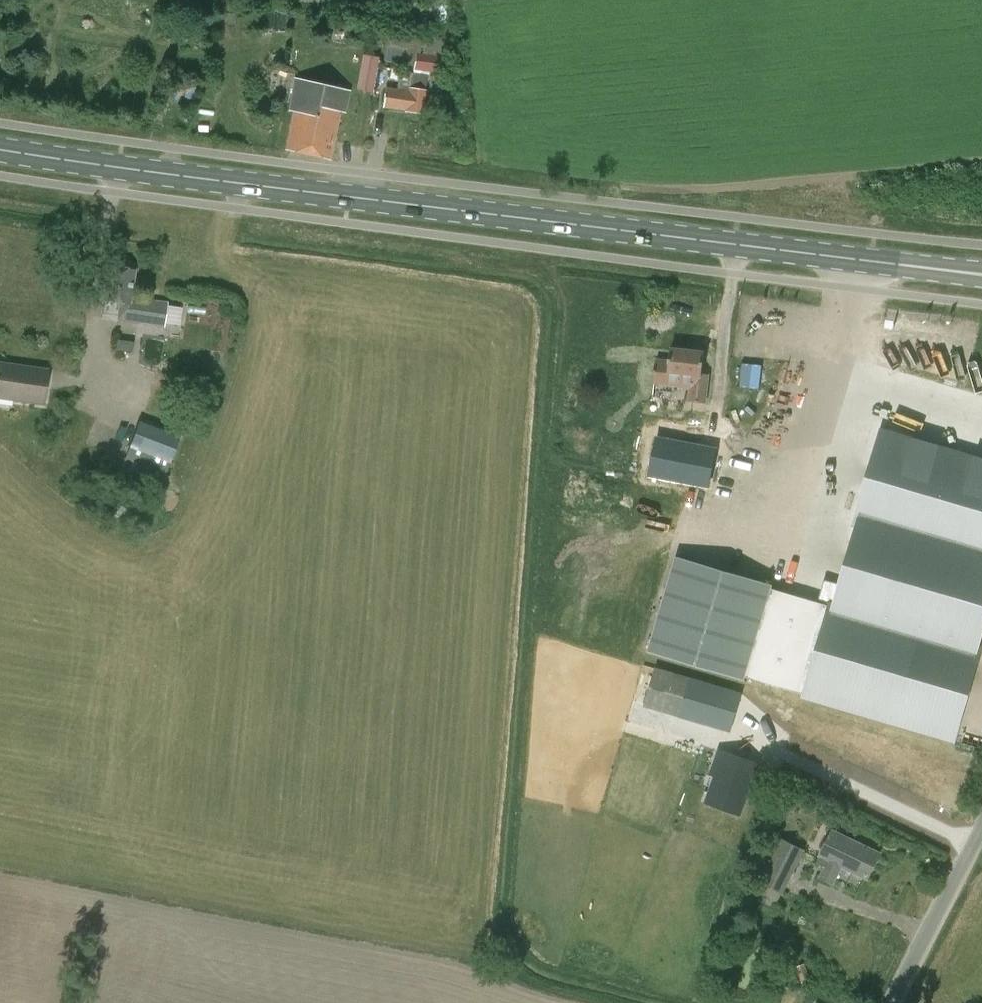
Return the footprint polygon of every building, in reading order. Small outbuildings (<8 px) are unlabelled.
[(373,90),(376,55),(359,53),(356,88),(373,90)] [(414,69),(441,73),(443,57),(416,53),(414,69)] [(345,112),(350,91),(296,80),(290,111),(295,112),(287,150),(331,159),(341,111),(345,112)] [(423,115),(426,90),(409,88),(409,93),(386,90),(384,106),(407,109),(407,112),(423,115)] [(102,301),(120,303),(131,305),(132,297),(135,269),(107,265),(102,301)] [(136,298),(132,297),(131,305),(120,303),(118,320),(163,327),(167,302),(136,298)] [(654,384),(690,388),(689,402),(706,404),(709,375),(703,374),(705,352),(671,349),(669,361),(657,360),(654,384)] [(50,369),(0,362),(0,400),(45,406),(50,369)] [(159,490),(180,438),(139,422),(118,474),(159,490)] [(802,699),(955,744),(955,742),(981,652),(981,646),(980,645),(981,637),(981,458),(881,428),(853,525),(856,526),(839,584),(824,579),(817,602),(829,606),(803,694),(802,699)] [(715,481),(719,442),(660,436),(656,475),(715,481)] [(746,677),(803,694),(829,606),(772,589),(773,584),(677,556),(648,654),(744,682),(746,677)] [(695,679),(655,668),(644,707),(683,719),(695,679)] [(721,766),(717,777),(712,790),(743,801),(756,762),(721,749),(716,764),(721,766)] [(833,884),(841,867),(868,879),(880,854),(832,831),(817,863),(826,867),(820,878),(833,884)] [(783,895),(805,850),(782,839),(760,883),(783,895)]
